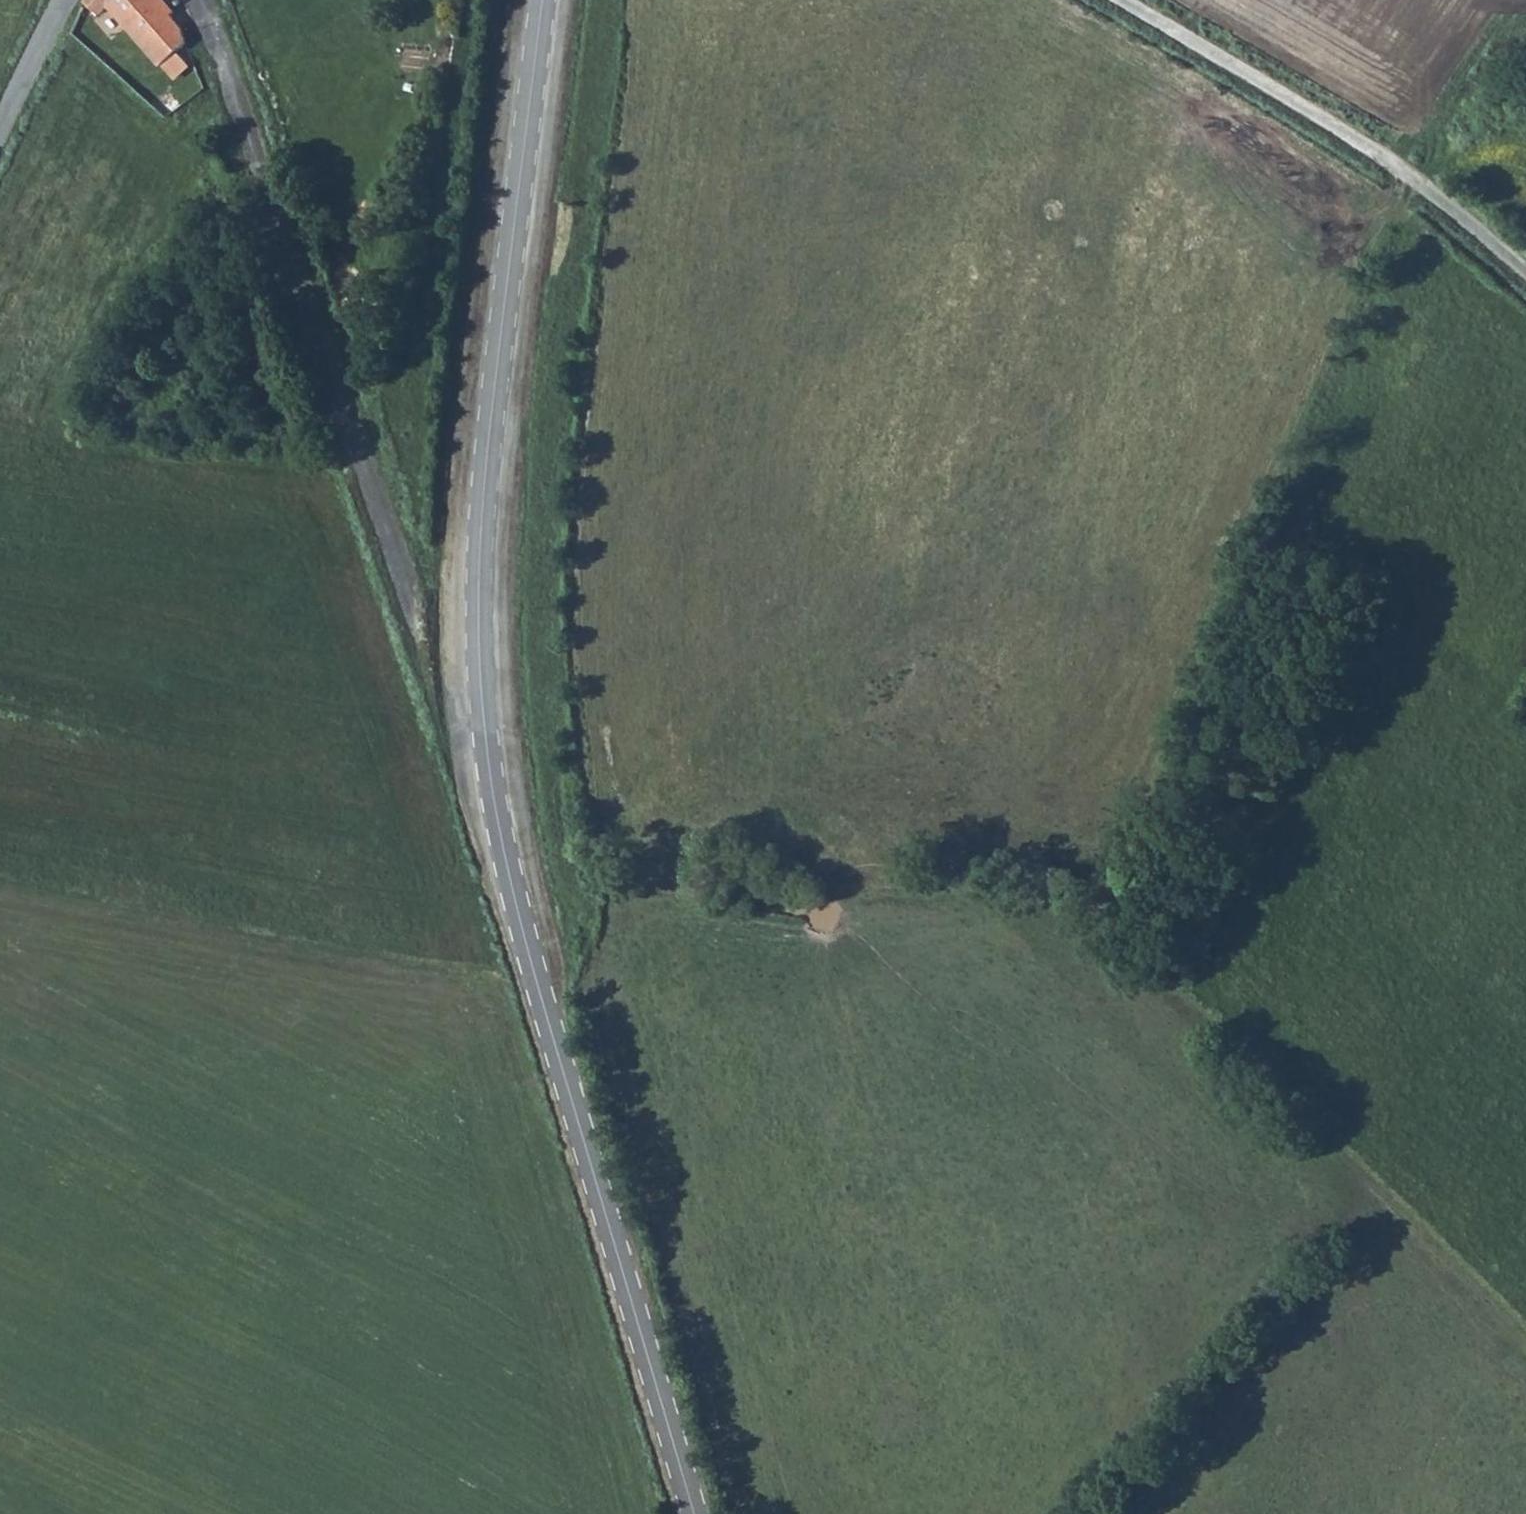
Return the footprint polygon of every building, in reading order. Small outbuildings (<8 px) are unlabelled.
[(189,41),(187,27),(176,13),(165,0),(88,0),(86,3),(99,15),(108,6),(127,25),(163,63),(166,61),(179,77),(193,64),(181,48),(189,41)]
